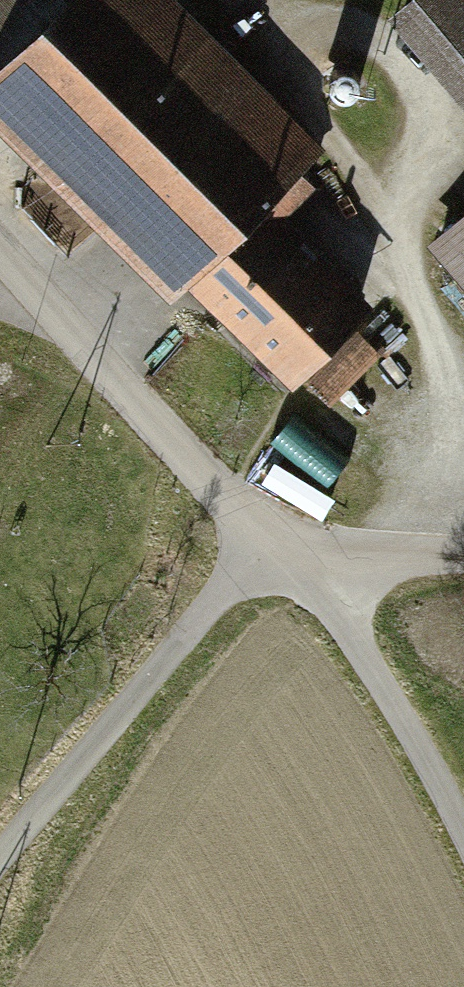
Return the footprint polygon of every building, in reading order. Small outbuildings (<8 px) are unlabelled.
[(0,72),(0,78),(292,370),(357,306),(272,220),(310,182),(128,0),(72,0),(0,72)] [(72,0),(0,0),(0,72),(72,0)] [(409,8),(463,73),(463,0),(419,0),(409,8)] [(463,274),(463,220),(437,243),(463,274)] [(330,395),(383,346),(364,325),(311,374),(330,395)]
